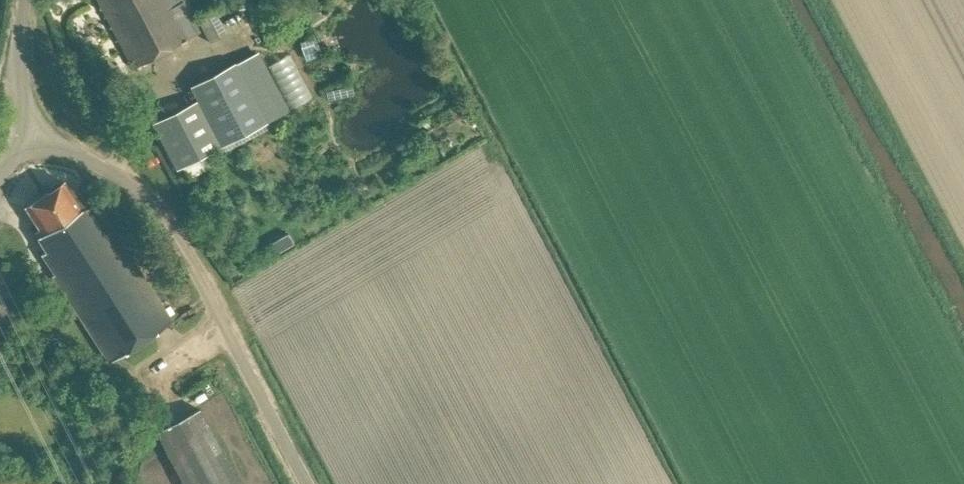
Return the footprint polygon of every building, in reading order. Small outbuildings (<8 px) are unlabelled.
[(199,32),(182,0),(97,0),(133,68),(199,32)] [(219,38),(207,15),(197,20),(209,43),(219,38)] [(263,66),(256,54),(189,89),(196,102),(151,125),(176,172),(289,113),(264,66),(263,66)] [(108,363),(172,321),(96,205),(93,206),(81,209),(63,182),(61,184),(60,182),(56,182),(50,186),(49,190),(50,191),(25,207),(43,234),(37,237),(46,251),(41,254),(54,274),(52,276),(53,277),(43,283),(50,294),(60,288),(108,363)] [(293,244),(287,233),(266,245),(272,256),(293,244)] [(155,433),(182,483),(238,483),(198,410),(155,433)]
